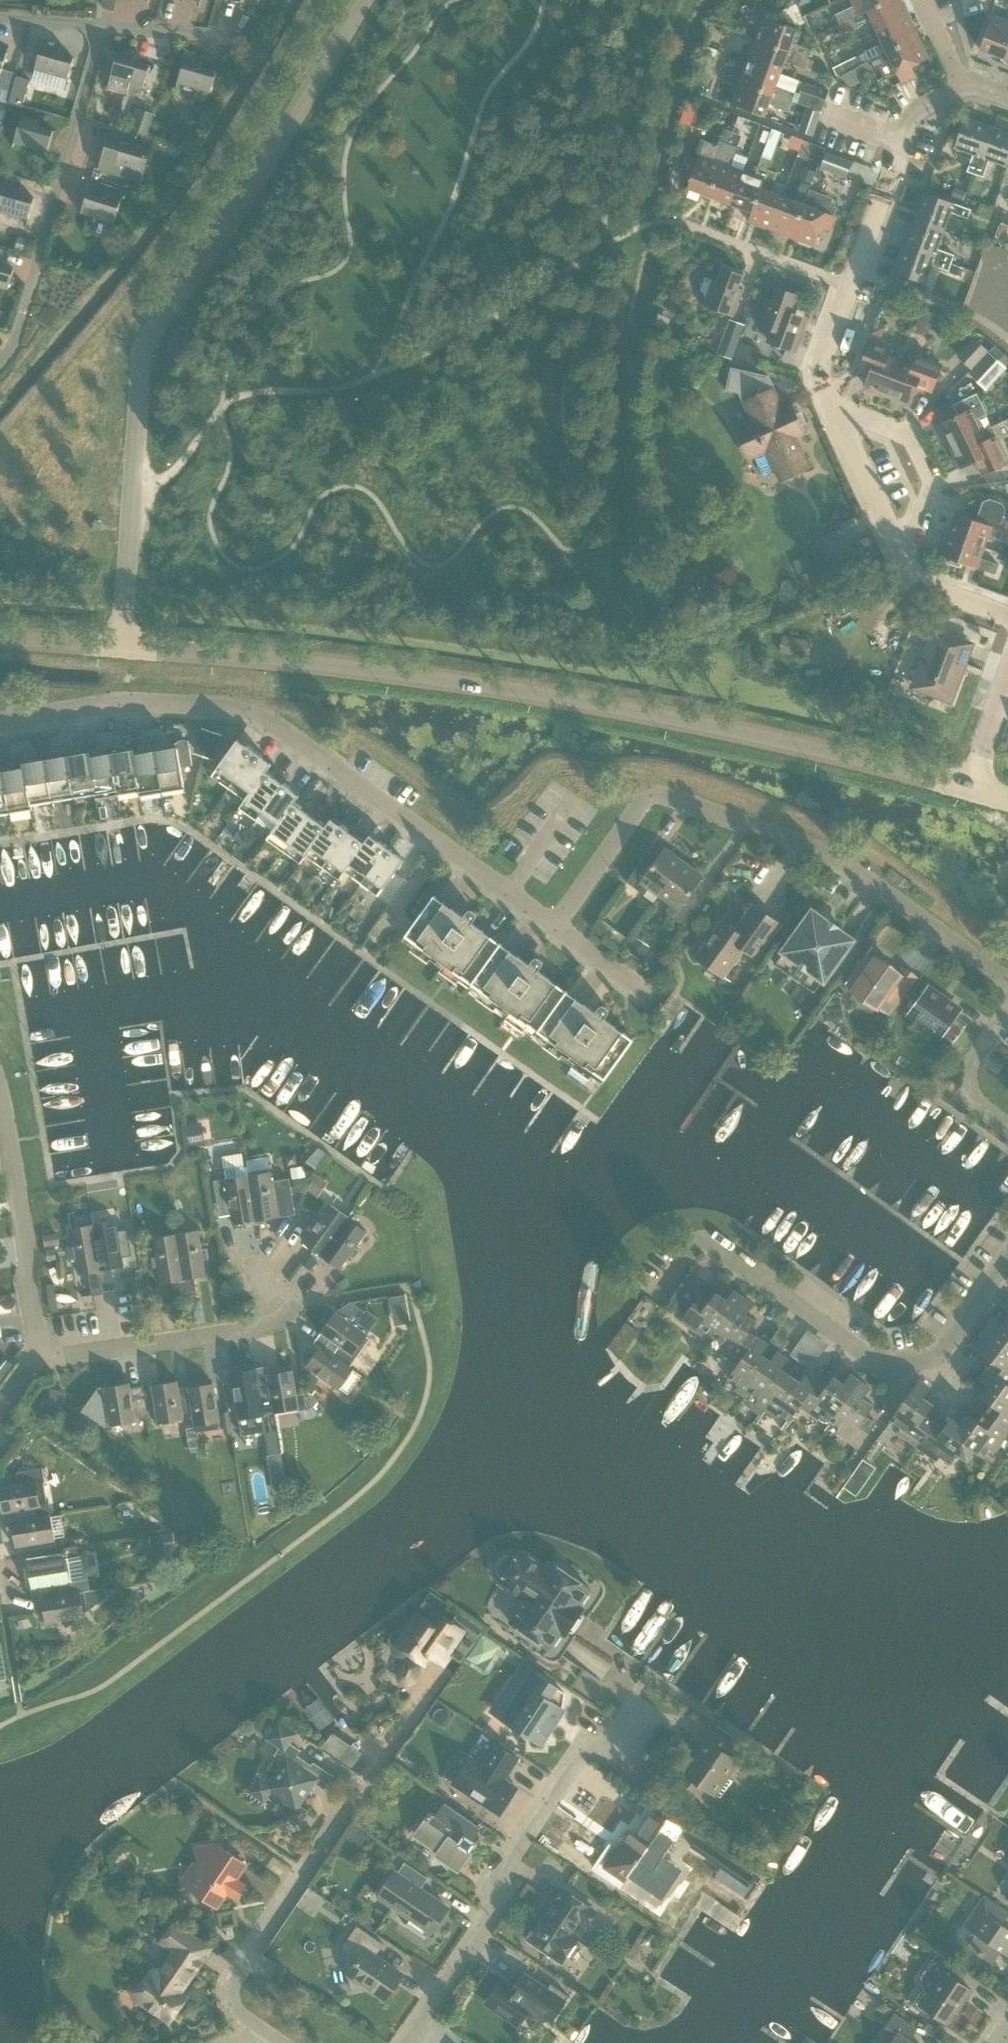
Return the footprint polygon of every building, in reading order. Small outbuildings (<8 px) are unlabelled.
[(854,5),(836,13),(840,23),(849,18),(889,0),(852,0),(854,5)] [(878,30),(909,16),(902,0),(889,0),(849,18),(853,27),(872,19),(878,30)] [(1002,56),(1007,59),(1007,20),(993,14),(980,48),(1002,56)] [(909,16),(878,30),(883,42),(864,50),(869,60),(887,51),(919,36),(909,16)] [(764,17),(756,39),(808,58),(812,48),(792,41),(797,29),(764,17)] [(929,58),(919,36),(887,51),(901,81),(916,74),(911,65),(929,58)] [(748,60),(781,72),(785,60),(805,68),(808,58),(756,39),(748,60)] [(40,49),(33,74),(34,74),(36,68),(69,78),(74,58),(58,53),(60,47),(43,42),(41,49),(40,49)] [(117,56),(116,56),(107,87),(141,97),(150,65),(134,60),(136,54),(119,49),(117,56)] [(183,62),(176,87),(177,87),(179,82),(211,91),(217,71),(201,67),(203,61),(185,56),(183,62)] [(859,64),(856,56),(833,67),(837,75),(859,64)] [(740,82),(792,101),(796,91),(776,84),(781,72),(748,60),(740,82)] [(789,110),(792,101),(740,82),(732,103),(765,115),(769,103),(789,110)] [(827,99),(801,90),(797,103),(823,112),(827,99)] [(714,111),(698,106),(691,126),(707,131),(714,111)] [(154,114),(138,108),(131,129),(147,135),(154,114)] [(20,121),(13,146),(14,146),(16,141),(48,150),(54,130),(38,126),(40,120),(22,115),(20,121)] [(967,170),(975,173),(992,126),(965,117),(955,147),(974,153),(967,170)] [(975,173),(984,176),(989,159),(1007,165),(1007,132),(992,126),(975,173)] [(710,195),(729,143),(719,139),(712,159),(700,154),(698,159),(687,155),(680,175),(691,179),(688,187),(710,195)] [(134,142),(132,148),(107,140),(98,168),(141,181),(150,154),(149,153),(151,147),(134,142)] [(710,195),(731,203),(743,170),(732,166),(739,146),(729,143),(710,195)] [(853,162),(827,152),(821,168),(847,178),(853,162)] [(731,203),(752,211),(753,211),(768,168),(772,159),(762,155),(755,174),(743,170),(731,203)] [(781,162),(772,159),(768,168),(778,172),(781,162)] [(778,172),(768,168),(753,211),(752,211),(748,220),(770,229),(782,196),(770,192),(778,172)] [(816,172),(806,168),(802,181),(811,184),(816,172)] [(811,184),(802,181),(794,200),(782,196),(770,229),(792,236),(804,203),(804,204),(811,184)] [(1,189),(0,191),(0,209),(29,218),(35,197),(19,193),(20,187),(3,182),(1,189)] [(103,196),(87,191),(81,211),(113,221),(112,227),(113,227),(121,203),(120,202),(122,196),(105,191),(103,196)] [(915,218),(944,229),(951,211),(968,217),(971,209),(924,191),(915,218)] [(804,203),(792,236),(814,244),(820,227),(830,230),(835,215),(804,204),(804,203)] [(905,245),(951,262),(954,254),(937,248),(944,229),(915,218),(905,245)] [(949,270),(951,262),(905,245),(895,272),(925,283),(931,264),(949,270)] [(9,288),(15,269),(0,264),(0,286),(9,288)] [(743,274),(723,267),(718,280),(714,278),(704,304),(733,315),(743,289),(738,287),(743,274)] [(797,294),(777,286),(772,299),(767,298),(757,324),(776,331),(772,342),(794,351),(802,330),(807,318),(795,314),(797,309),(792,307),(797,294)] [(673,319),(659,314),(656,325),(669,329),(673,319)] [(730,324),(728,331),(721,349),(732,353),(739,335),(741,327),(730,324)] [(865,386),(888,394),(901,360),(889,356),(892,346),(871,338),(858,370),(870,375),(865,386)] [(988,351),(974,338),(958,356),(971,368),(988,351)] [(751,347),(740,343),(735,355),(746,359),(751,347)] [(1006,367),(989,352),(969,373),(987,389),(1006,367)] [(913,365),(901,360),(888,394),(911,402),(917,386),(932,391),(942,364),(916,355),(913,365)] [(774,388),(744,401),(753,420),(736,428),(746,450),(763,443),(780,479),(809,466),(793,429),(801,425),(791,403),(783,407),(774,388)] [(951,445),(983,429),(978,418),(987,413),(982,404),(977,392),(965,398),(970,409),(940,424),(951,445)] [(983,429),(951,445),(961,467),(976,460),(983,474),(1007,462),(1007,457),(1003,446),(998,437),(993,425),(983,429)] [(984,546),(988,535),(1007,542),(1007,517),(1005,516),(1007,510),(1003,503),(990,498),(984,502),(977,520),(955,513),(948,533),(984,546)] [(980,557),(984,546),(948,533),(941,554),(951,558),(949,562),(959,566),(961,561),(995,574),(999,564),(980,557)] [(687,606),(682,596),(668,601),(672,612),(687,606)] [(968,641),(934,629),(923,658),(928,660),(917,688),(951,701),(960,676),(955,674),(968,641)] [(811,640),(782,636),(780,653),(808,657),(811,640)] [(228,787),(255,751),(238,738),(211,775),(228,787)] [(156,751),(163,792),(185,789),(181,767),(193,765),(189,740),(176,742),(176,747),(156,751)] [(118,795),(139,791),(140,791),(134,754),(133,749),(111,753),(118,795)] [(140,791),(139,791),(140,796),(163,792),(156,751),(134,754),(140,791)] [(271,763),(255,751),(228,787),(244,799),(239,806),(239,807),(271,763)] [(74,797),(95,794),(96,794),(90,757),(89,752),(67,756),(74,797)] [(96,794),(95,794),(96,799),(118,795),(111,753),(90,757),(96,794)] [(52,801),(74,797),(67,756),(45,759),(52,801)] [(23,763),(24,768),(30,805),(31,805),(52,801),(45,759),(23,763)] [(272,763),(271,763),(239,807),(256,819),(282,783),(266,771),(272,763)] [(24,768),(2,771),(9,813),(32,809),(31,805),(30,805),(24,768)] [(9,813),(2,771),(0,772),(0,815),(9,813)] [(267,838),(299,794),(282,783),(256,819),(272,830),(266,838),(267,838)] [(299,795),(299,794),(267,838),(283,850),(309,813),(294,802),(299,795)] [(300,862),(331,818),(330,817),(325,825),(309,813),(283,850),(300,862)] [(348,830),(331,818),(300,862),(300,863),(306,855),(322,867),(348,830)] [(364,842),(348,830),(322,867),(339,879),(370,834),(364,842)] [(387,846),(370,834),(339,879),(345,871),(361,883),(387,846)] [(404,859),(387,846),(361,883),(378,895),(404,859)] [(660,895),(684,861),(665,848),(651,867),(642,860),(627,881),(644,893),(648,887),(660,895)] [(703,875),(684,861),(660,895),(671,903),(666,909),(684,921),(698,901),(689,894),(703,875)] [(418,956),(453,909),(434,895),(402,938),(413,946),(410,950),(418,956)] [(780,923),(754,904),(735,930),(722,921),(697,957),(722,976),(743,948),(756,957),(780,923)] [(436,963),(474,910),(473,910),(472,909),(470,909),(469,910),(467,911),(464,916),(453,909),(418,956),(427,962),(430,958),(436,963)] [(448,977),(482,930),(472,922),(475,917),(476,916),(476,915),(476,914),(476,913),(475,912),(475,911),(474,910),(436,963),(442,967),(439,971),(448,977)] [(801,927),(785,951),(775,964),(815,992),(852,939),(813,911),(810,914),(804,912),(801,927)] [(469,987),(500,943),(482,930),(448,977),(456,983),(459,980),(469,987)] [(485,1004),(519,956),(500,943),(469,987),(479,994),(476,998),(485,1004)] [(873,945),(872,944),(845,982),(846,982),(849,978),(857,984),(854,989),(853,992),(862,1003),(875,1008),(878,1004),(890,1013),(916,976),(904,968),(900,973),(877,957),(876,959),(867,953),(873,945)] [(502,1011),(540,958),(539,958),(538,957),(536,957),(535,958),(534,958),(533,959),(530,964),(519,956),(485,1004),(493,1010),(496,1006),(502,1011)] [(514,1025),(548,977),(538,970),(541,965),(542,964),(542,963),(542,962),(542,961),(542,960),(541,959),(540,958),(502,1011),(508,1015),(505,1019),(514,1025)] [(535,1035),(567,991),(548,977),(514,1025),(522,1031),(525,1027),(535,1035)] [(955,1016),(960,1010),(927,987),(908,1013),(951,1044),(966,1023),(955,1016)] [(551,1052),(585,1004),(567,991),(535,1035),(545,1042),(542,1045),(551,1052)] [(842,997),(834,992),(818,1015),(825,1021),(845,1017),(842,997)] [(596,1012),(585,1004),(551,1052),(559,1058),(562,1054),(568,1058),(606,1006),(605,1005),(604,1005),(602,1005),(601,1006),(600,1006),(599,1007),(596,1012)] [(607,1007),(606,1006),(568,1058),(574,1063),(571,1066),(580,1073),(614,1025),(604,1018),(608,1013),(608,1012),(608,1011),(608,1010),(608,1008),(607,1007)] [(634,1039),(614,1025),(580,1073),(589,1079),(591,1075),(602,1083),(634,1039)] [(226,1178),(215,1180),(218,1199),(224,1198),(225,1208),(231,1207),(233,1223),(246,1221),(247,1225),(256,1224),(248,1174),(249,1174),(247,1165),(244,1164),(227,1167),(225,1169),(226,1178)] [(249,1174),(248,1174),(256,1224),(266,1222),(265,1218),(278,1215),(275,1200),(281,1199),(292,1197),(289,1177),(272,1180),(271,1170),(249,1174)] [(311,1178),(311,1176),(294,1179),(296,1192),(302,1190),(311,1178)] [(319,1258),(349,1217),(330,1204),(319,1219),(315,1216),(308,1225),(313,1228),(304,1241),(314,1249),(311,1252),(319,1258)] [(367,1230),(349,1217),(319,1258),(327,1264),(330,1260),(340,1267),(350,1254),(354,1258),(360,1249),(356,1246),(367,1230)] [(116,1219),(93,1223),(102,1273),(111,1271),(110,1267),(123,1265),(121,1249),(126,1248),(124,1237),(119,1238),(116,1219)] [(102,1273),(93,1223),(71,1227),(74,1246),(69,1247),(70,1257),(76,1256),(78,1272),(89,1270),(93,1294),(104,1292),(101,1273),(102,1273)] [(176,1233),(186,1294),(198,1293),(195,1276),(206,1274),(203,1258),(209,1257),(207,1247),(202,1248),(199,1229),(176,1233)] [(59,1232),(44,1234),(48,1259),(57,1258),(55,1244),(60,1243),(59,1232)] [(176,1296),(186,1294),(176,1233),(154,1237),(157,1255),(151,1256),(153,1267),(159,1266),(161,1281),(173,1280),(176,1296)] [(715,1336),(743,1297),(733,1290),(726,1299),(716,1291),(716,1292),(706,1285),(703,1290),(686,1278),(671,1300),(687,1310),(681,1319),(702,1334),(705,1329),(715,1336)] [(754,1304),(743,1297),(715,1336),(724,1343),(720,1347),(739,1361),(740,1362),(758,1336),(749,1330),(757,1321),(747,1314),(754,1304)] [(334,1310),(321,1330),(332,1337),(340,1344),(333,1354),(342,1360),(351,1366),(372,1337),(368,1335),(371,1331),(360,1323),(357,1327),(348,1320),(334,1310)] [(379,1319),(368,1312),(360,1323),(371,1331),(379,1319)] [(781,1347),(799,1322),(788,1314),(770,1339),(781,1347)] [(1005,1322),(995,1315),(988,1325),(1007,1340),(1007,1317),(1005,1322)] [(988,1325),(980,1335),(990,1342),(983,1352),(993,1359),(986,1368),(1007,1384),(1007,1340),(988,1325)] [(800,1361),(818,1335),(808,1328),(789,1353),(800,1361)] [(319,1345),(306,1364),(340,1388),(354,1369),(354,1368),(351,1366),(342,1360),(333,1354),(340,1344),(332,1337),(321,1330),(320,1330),(313,1341),(319,1345)] [(829,1343),(818,1335),(800,1361),(810,1369),(829,1343)] [(771,1361),(770,1360),(761,1353),(769,1343),(758,1336),(740,1362),(739,1361),(729,1376),(739,1383),(736,1388),(747,1396),(750,1391),(749,1391),(771,1361)] [(765,1409),(791,1374),(781,1368),(788,1358),(777,1350),(770,1360),(771,1361),(749,1391),(750,1391),(759,1397),(755,1402),(765,1409)] [(267,1365),(255,1367),(259,1390),(271,1387),(272,1398),(275,1413),(298,1409),(297,1403),(306,1401),(306,1403),(318,1413),(325,1405),(306,1390),(296,1392),(291,1368),(269,1371),(267,1365)] [(255,1367),(231,1371),(242,1435),(266,1431),(263,1415),(275,1413),(272,1398),(271,1387),(259,1390),(255,1367)] [(986,1368),(979,1379),(989,1386),(981,1396),(991,1403),(985,1412),(1007,1429),(1007,1384),(986,1368)] [(789,1419),(800,1404),(799,1404),(817,1378),(807,1371),(800,1381),(791,1374),(765,1409),(775,1417),(779,1412),(789,1419)] [(822,1413),(831,1420),(860,1380),(850,1373),(843,1383),(833,1375),(826,1385),(817,1378),(799,1404),(800,1404),(819,1418),(822,1413)] [(182,1413),(193,1411),(194,1411),(192,1400),(180,1402),(178,1392),(176,1379),(153,1383),(159,1424),(183,1420),(182,1413)] [(897,1431),(917,1445),(935,1420),(926,1414),(933,1404),(923,1397),(930,1387),(919,1379),(890,1419),(900,1426),(897,1431)] [(860,1380),(831,1420),(841,1427),(837,1431),(858,1446),(876,1421),(866,1414),(873,1404),(863,1397),(870,1387),(860,1380)] [(129,1381),(105,1385),(99,1385),(83,1409),(107,1426),(112,1426),(148,1420),(142,1383),(129,1386),(129,1381)] [(194,1411),(193,1411),(196,1426),(219,1422),(213,1381),(189,1385),(190,1390),(178,1392),(180,1402),(192,1400),(194,1411)] [(67,1389),(51,1387),(48,1409),(64,1411),(67,1389)] [(957,1452),(967,1459),(961,1424),(951,1417),(956,1410),(949,1405),(941,1417),(948,1422),(944,1427),(935,1420),(917,1445),(937,1459),(940,1455),(950,1462),(957,1452)] [(233,1432),(230,1409),(223,1410),(226,1433),(233,1432)] [(1007,1432),(1007,1429),(985,1412),(978,1421),(968,1414),(961,1424),(967,1459),(974,1449),(983,1456),(991,1446),(995,1450),(1007,1432)] [(282,1452),(267,1454),(273,1492),(288,1490),(282,1452)] [(1,1510),(25,1506),(27,1519),(51,1515),(51,1514),(49,1502),(45,1480),(43,1466),(17,1470),(19,1484),(0,1487),(0,1506),(1,1510)] [(25,1506),(1,1510),(3,1523),(11,1522),(15,1545),(56,1538),(52,1514),(51,1514),(51,1515),(27,1519),(25,1506)] [(505,1555),(500,1559),(498,1565),(498,1570),(500,1574),(504,1577),(500,1582),(525,1600),(511,1621),(514,1624),(540,1641),(550,1648),(561,1631),(565,1634),(583,1606),(580,1604),(591,1587),(551,1561),(546,1568),(521,1551),(518,1556),(514,1554),(509,1554),(505,1555)] [(82,1591),(87,1589),(85,1578),(88,1578),(84,1554),(27,1563),(31,1586),(55,1583),(57,1595),(82,1591)] [(105,1587),(87,1589),(82,1591),(57,1595),(55,1583),(31,1586),(31,1587),(33,1599),(41,1598),(45,1621),(61,1618),(66,1625),(80,1615),(86,1614),(85,1611),(106,1595),(105,1587)] [(487,1628),(460,1609),(454,1619),(470,1631),(452,1656),(461,1663),(487,1628)] [(442,1663),(466,1631),(439,1611),(432,1620),(420,1612),(406,1631),(400,1631),(394,1633),(390,1638),(392,1651),(397,1654),(403,1655),(410,1653),(423,1662),(429,1654),(442,1663)] [(484,1634),(468,1659),(485,1670),(501,1645),(484,1634)] [(0,1663),(0,1681),(8,1680),(5,1662),(0,1663)] [(563,1691),(536,1672),(522,1663),(491,1709),(512,1723),(541,1743),(554,1724),(551,1723),(562,1707),(555,1703),(563,1691)] [(272,1717),(262,1710),(253,1723),(263,1730),(272,1717)] [(260,1775),(250,1790),(265,1801),(271,1792),(292,1807),(286,1815),(300,1824),(309,1810),(301,1805),(316,1783),(324,1788),(333,1775),(320,1766),(318,1768),(298,1754),(301,1749),(291,1743),(298,1732),(279,1719),(266,1738),(279,1747),(274,1754),(283,1760),(269,1781),(260,1775)] [(730,1778),(741,1762),(726,1752),(733,1743),(713,1729),(679,1778),(699,1791),(704,1785),(724,1799),(736,1782),(730,1778)] [(497,1812),(515,1784),(505,1778),(518,1758),(496,1743),(483,1764),(474,1758),(456,1785),(497,1812)] [(481,1827),(445,1802),(436,1814),(430,1810),(425,1817),(428,1819),(418,1834),(438,1848),(436,1851),(451,1862),(449,1865),(459,1872),(474,1850),(469,1847),(474,1840),(473,1839),(481,1827)] [(664,1883),(664,1879),(663,1875),(660,1872),(655,1869),(683,1828),(652,1806),(628,1841),(622,1837),(602,1866),(624,1881),(628,1875),(649,1889),(652,1890),(656,1890),(660,1889),(663,1886),(664,1883)] [(741,1866),(698,1836),(691,1845),(699,1851),(705,1842),(717,1851),(711,1859),(734,1875),(741,1866)] [(197,1847),(199,1859),(193,1860),(179,1880),(194,1890),(217,1905),(246,1863),(216,1843),(197,1847)] [(405,1861),(399,1871),(394,1868),(376,1896),(409,1919),(406,1924),(425,1937),(433,1924),(435,1925),(437,1922),(436,1921),(436,1920),(440,1919),(439,1915),(440,1915),(444,1914),(443,1910),(446,1906),(429,1894),(428,1890),(422,1886),(428,1877),(405,1861)] [(603,1930),(589,1921),(597,1910),(563,1888),(554,1901),(557,1903),(549,1916),(546,1914),(529,1938),(562,1961),(577,1939),(591,1948),(603,1930)] [(955,1938),(968,1947),(992,1962),(1001,1950),(1007,1955),(1007,1928),(1001,1923),(1007,1913),(1007,1912),(984,1895),(955,1938)] [(181,1991),(211,1946),(174,1921),(160,1941),(174,1950),(162,1968),(150,1970),(132,1996),(170,2022),(188,1996),(181,1991)] [(384,1998),(401,1972),(376,1955),(384,1943),(357,1924),(344,1944),(361,1955),(357,1961),(347,1963),(352,1989),(366,1986),(384,1998)] [(924,1989),(913,2004),(929,2015),(932,2012),(947,2022),(955,2010),(957,2011),(971,1989),(952,1976),(959,1966),(937,1951),(922,1974),(924,1989)] [(569,1995),(527,1966),(513,1987),(501,1979),(486,2001),(519,2023),(529,2009),(546,2020),(548,2017),(556,2022),(561,2014),(558,2011),(569,1995)] [(890,2042),(914,2042),(908,2039),(916,2028),(895,2014),(882,2032),(893,2039),(890,2042)]
